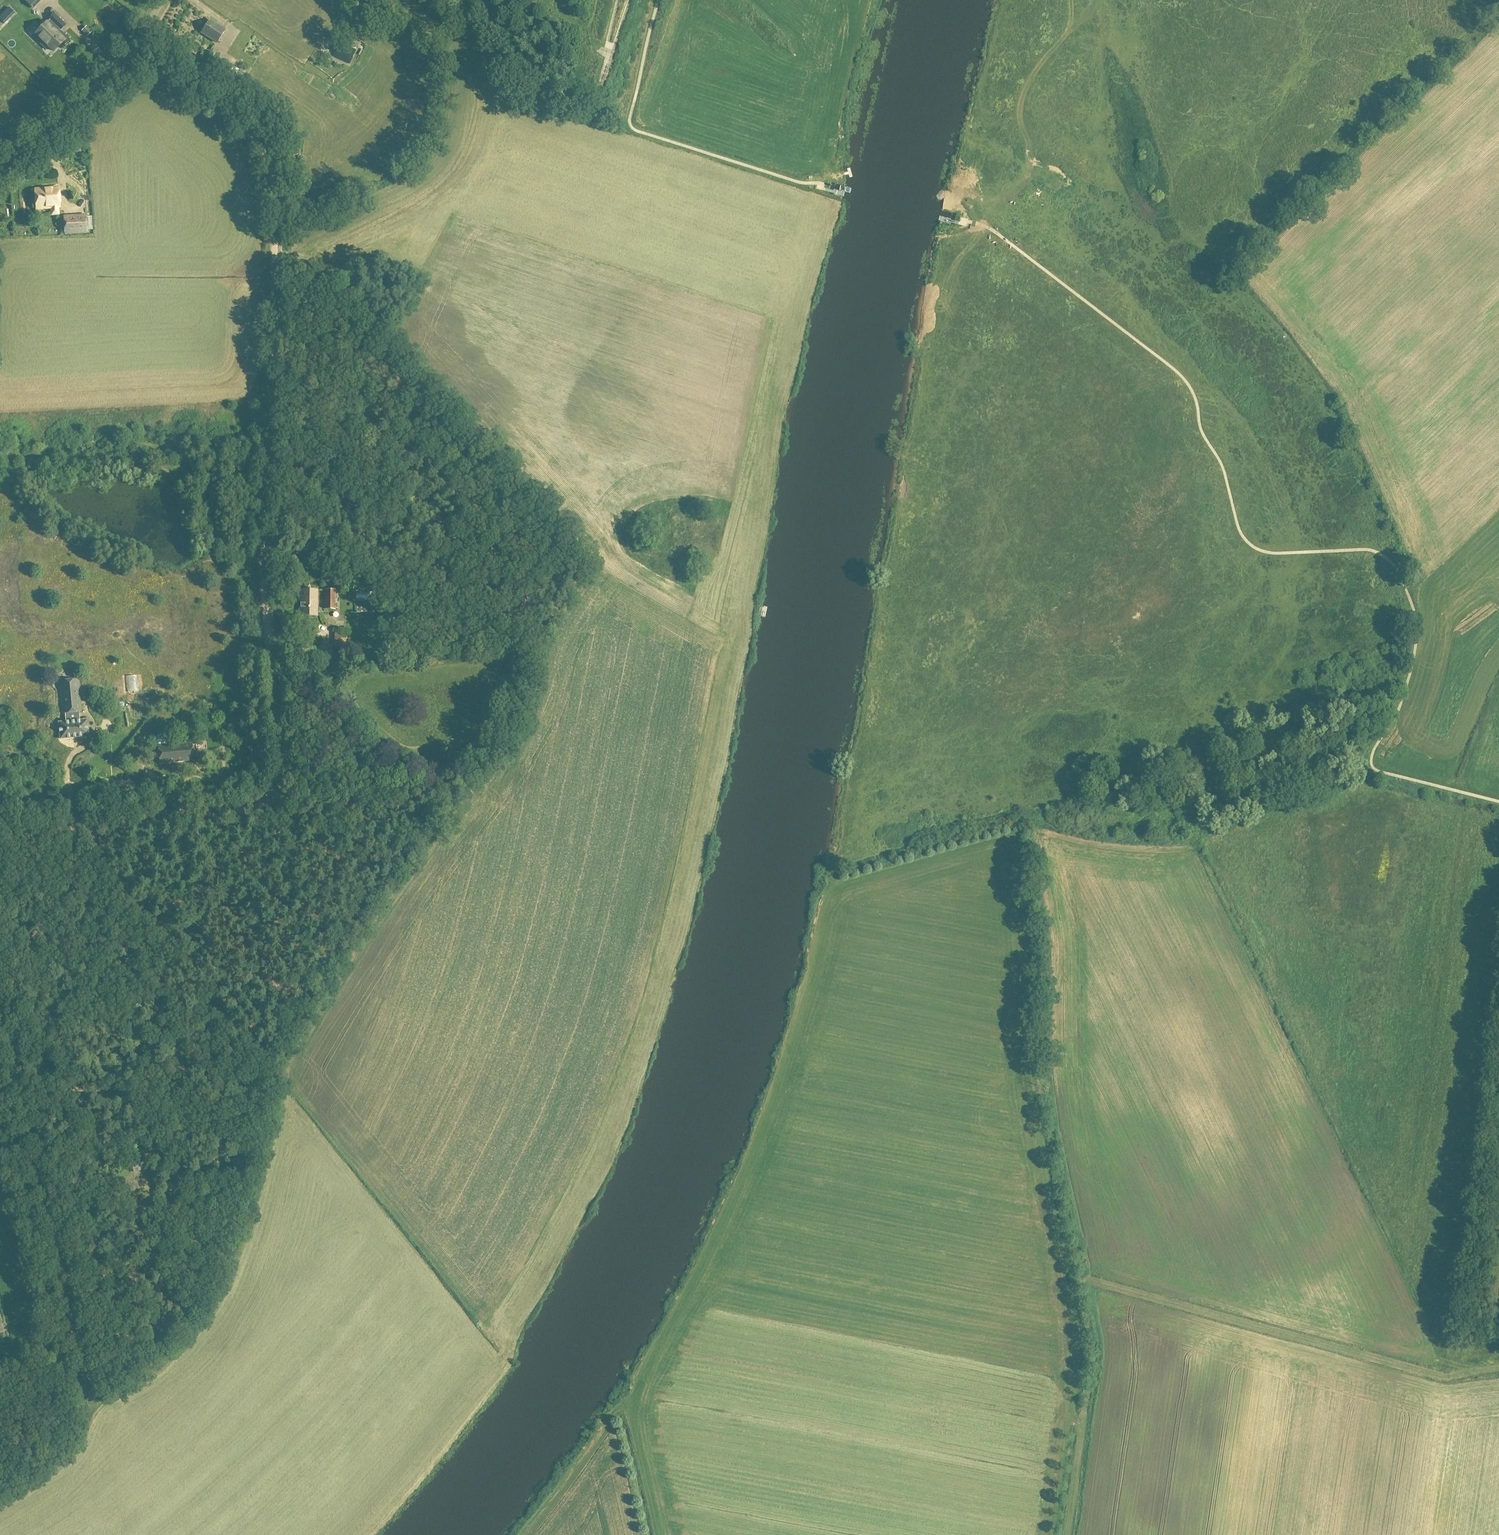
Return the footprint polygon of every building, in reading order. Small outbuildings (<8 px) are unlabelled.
[(18,7),(15,0),(7,3),(10,10),(18,7)] [(50,47),(54,51),(59,45),(62,48),(69,40),(58,29),(64,23),(54,13),(48,19),(50,21),(48,23),(47,22),(36,33),(41,38),(39,41),(48,49),(50,47)] [(209,20),(201,33),(217,43),(225,30),(209,20)] [(81,30),(87,36),(92,31),(86,26),(81,30)] [(334,57),(350,63),(355,50),(339,44),(334,57)] [(72,142),(53,151),(57,159),(76,150),(72,142)] [(57,207),(60,207),(59,188),(35,190),(36,208),(51,207),(52,214),(58,214),(57,207)] [(86,214),(63,216),(65,236),(88,234),(86,214)] [(300,597),(300,616),(316,616),(316,590),(299,590),(299,597),(300,597)] [(335,590),(325,590),(325,609),(335,610),(335,590)] [(350,649),(346,648),(346,631),(335,631),(335,648),(338,648),(338,655),(350,654),(350,649)] [(77,679),(60,681),(63,713),(65,712),(66,721),(59,722),(58,722),(58,723),(59,723),(60,737),(60,738),(61,738),(87,735),(87,736),(88,735),(88,734),(87,720),(87,719),(86,719),(79,720),(78,711),(80,711),(77,679)] [(193,760),(191,743),(158,746),(160,762),(193,760)] [(134,1173),(148,1167),(142,1153),(128,1160),(134,1173)]
